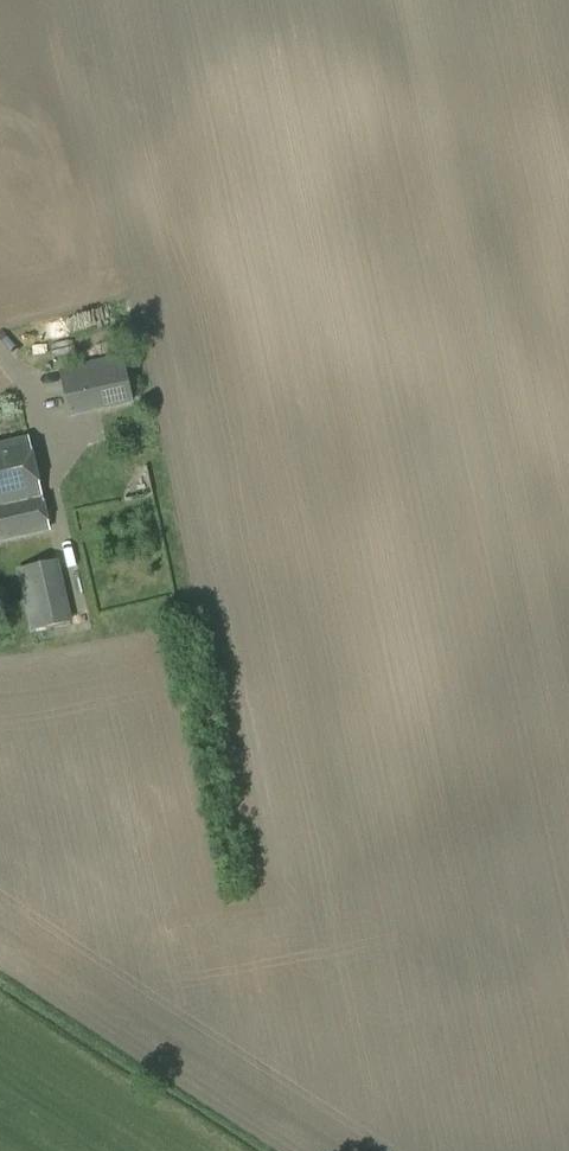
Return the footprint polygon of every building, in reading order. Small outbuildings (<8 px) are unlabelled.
[(73,418),(134,403),(124,358),(63,372),(73,418)] [(29,442),(29,441),(0,448),(0,538),(48,527),(29,442)] [(71,624),(54,549),(9,559),(13,577),(18,576),(30,633),(71,624)]
